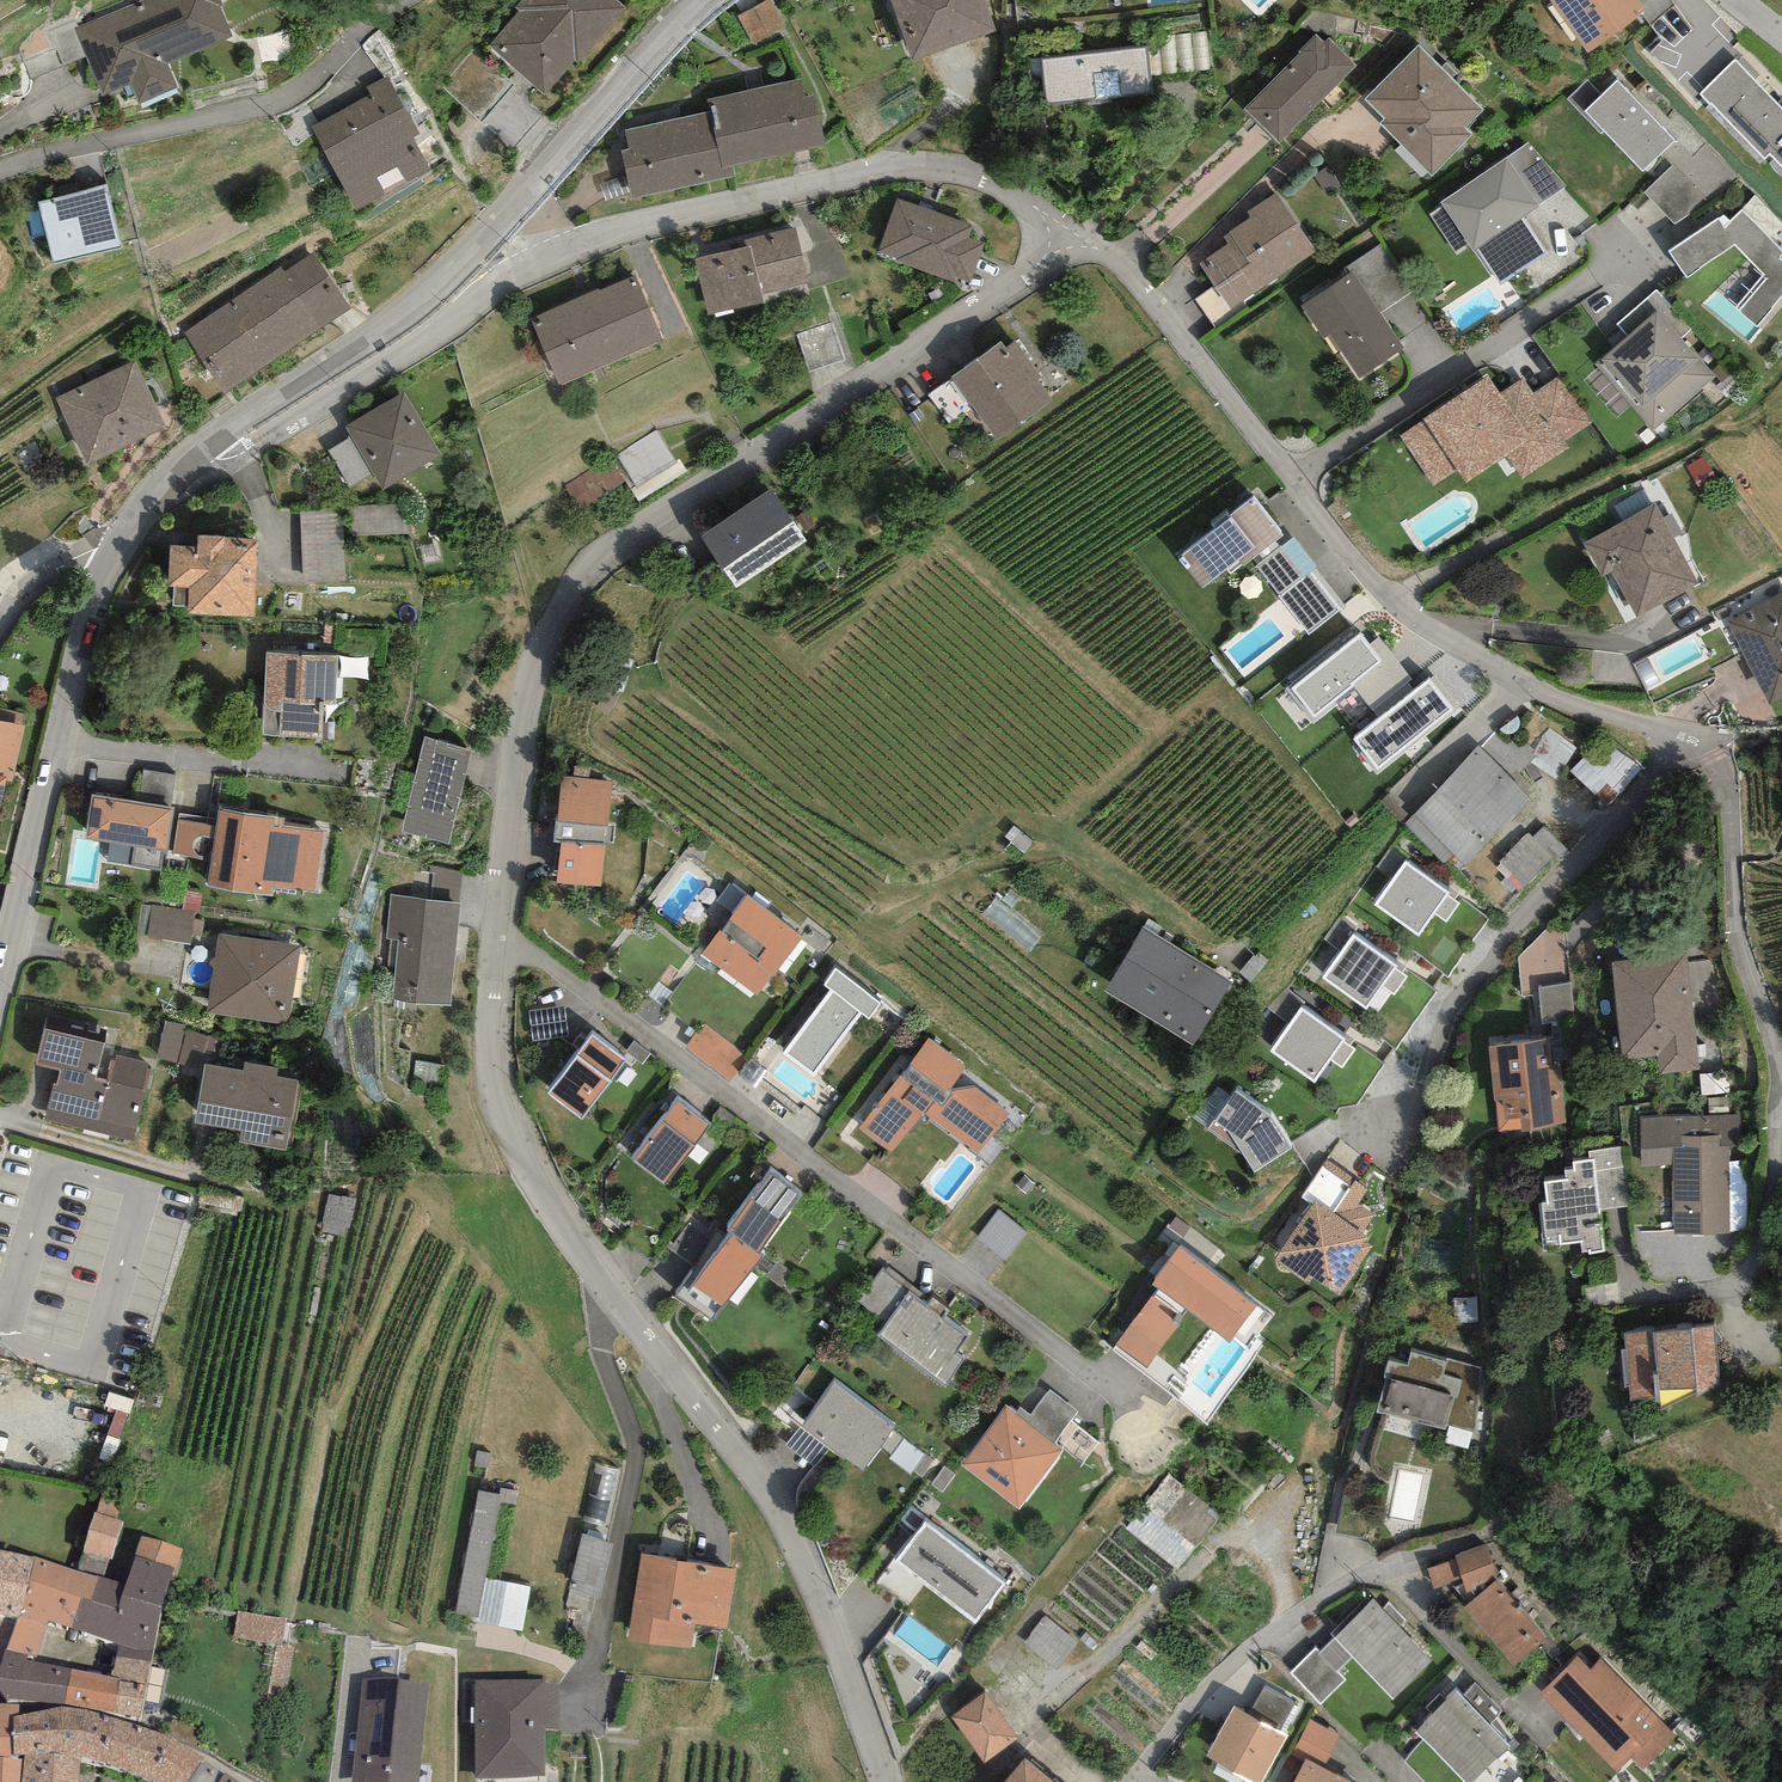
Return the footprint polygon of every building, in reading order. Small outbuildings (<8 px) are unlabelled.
[(78,33),(104,95),(131,84),(141,109),(180,93),(169,65),(230,39),(214,0),(157,0),(78,33)] [(489,47),(544,99),(621,17),(603,0),(533,0),(489,47)] [(907,66),(1000,35),(988,0),(885,0),(907,66)] [(1629,0),(1537,0),(1581,65),(1644,22),(1629,0)] [(767,6),(732,20),(746,54),(781,39),(767,6)] [(1354,70),(1318,36),(1241,119),(1277,152),(1354,70)] [(1479,117),(1415,51),(1357,108),(1428,181),(1468,142),(1461,135),(1479,117)] [(1144,53),(1041,65),(1047,109),(1150,97),(1144,53)] [(1732,68),(1692,105),(1759,176),(1766,170),(1781,188),(1781,121),(1732,68)] [(371,103),(309,140),(354,215),(438,166),(387,81),(366,94),(371,103)] [(696,119),(616,136),(620,154),(610,156),(621,209),(728,188),(721,175),(819,154),(804,82),(693,105),(696,119)] [(1672,147),(1613,85),(1599,98),(1588,88),(1568,107),(1638,179),(1672,147)] [(1567,187),(1528,144),(1441,209),(1476,256),(1480,254),(1501,283),(1546,251),(1523,220),(1567,187)] [(1729,185),(1707,160),(1696,170),(1677,148),(1644,177),(1653,187),(1639,198),(1672,236),(1729,185)] [(1230,254),(1201,273),(1230,316),(1321,257),(1277,190),(1236,217),(1244,229),(1223,243),(1230,254)] [(68,199),(38,206),(52,269),(122,253),(107,191),(79,197),(78,191),(66,193),(68,199)] [(966,235),(889,205),(867,263),(959,298),(976,255),(961,249),(966,235)] [(1666,259),(1681,283),(1734,252),(1770,284),(1738,320),(1757,337),(1781,308),(1781,252),(1771,242),(1740,215),(1666,259)] [(789,239),(687,265),(702,322),(804,296),(789,239)] [(323,248),(195,333),(233,390),(361,305),(323,248)] [(1350,275),(1293,313),(1315,346),(1323,340),(1352,384),(1401,351),(1350,275)] [(631,284),(521,333),(550,397),(660,348),(631,284)] [(1682,340),(1692,331),(1655,291),(1615,326),(1628,340),(1591,373),(1650,437),(1716,378),(1682,340)] [(1010,346),(946,388),(988,450),(1051,408),(1010,346)] [(180,422),(145,357),(68,397),(102,463),(180,422)] [(1530,401),(1496,377),(1395,442),(1427,492),(1451,477),(1458,488),(1502,459),(1519,485),(1570,453),(1560,446),(1588,428),(1560,383),(1530,401)] [(416,390),(353,424),(360,437),(337,450),(355,484),(387,466),(394,480),(449,450),(416,390)] [(656,439),(620,461),(639,492),(675,470),(656,439)] [(1283,523),(1253,486),(1179,546),(1203,575),(1226,557),(1232,565),(1283,523)] [(765,494),(689,542),(724,596),(800,548),(765,494)] [(411,497),(353,502),(356,536),(414,530),(411,497)] [(1697,584),(1652,499),(1573,540),(1591,575),(1602,569),(1629,620),(1697,584)] [(347,509),(301,509),(302,623),(423,622),(422,579),(347,580),(347,509)] [(258,528),(176,526),(174,588),(257,590),(258,528)] [(1347,602),(1291,533),(1255,562),(1310,631),(1347,602)] [(1723,624),(1761,702),(1781,692),(1781,595),(1723,624)] [(1409,672),(1360,615),(1291,674),(1318,706),(1333,694),(1354,719),(1409,672)] [(346,647),(263,643),(260,701),(285,703),(284,724),(325,726),(327,686),(344,687),(346,647)] [(0,712),(0,849),(2,850),(33,719),(0,712)] [(472,739),(422,730),(405,822),(455,831),(472,739)] [(1611,736),(1581,763),(1614,798),(1643,772),(1611,736)] [(1527,783),(1478,739),(1407,816),(1456,861),(1527,783)] [(171,788),(175,770),(143,763),(139,781),(171,788)] [(605,781),(556,776),(545,881),(594,886),(605,781)] [(175,806),(98,796),(93,834),(140,840),(137,862),(167,866),(175,806)] [(292,810),(228,801),(217,879),(286,888),(287,879),(324,884),(332,829),(290,823),(292,810)] [(207,856),(214,819),(179,813),(173,850),(207,856)] [(1543,821),(1499,861),(1522,885),(1565,845),(1543,821)] [(1450,880),(1406,849),(1375,894),(1419,924),(1450,880)] [(459,895),(460,863),(432,863),(432,894),(459,895)] [(469,900),(395,892),(390,938),(410,940),(404,993),(458,999),(469,900)] [(796,935),(738,894),(694,954),(753,996),(796,935)] [(198,911),(156,905),(152,935),(194,941),(198,911)] [(1231,972),(1148,917),(1108,977),(1191,1031),(1231,972)] [(1400,953),(1355,920),(1323,964),(1369,997),(1400,953)] [(312,942),(225,932),(216,1010),(303,1020),(312,942)] [(1521,948),(1524,983),(1573,979),(1570,945),(1521,948)] [(1683,948),(1599,957),(1609,1057),(1654,1053),(1656,1070),(1695,1065),(1683,948)] [(880,1001),(831,961),(817,979),(827,987),(777,1049),(807,1073),(858,1010),(867,1017),(880,1001)] [(1571,984),(1534,989),(1538,1023),(1575,1018),(1571,984)] [(1347,1029),(1303,998),(1274,1040),(1318,1070),(1347,1029)] [(119,1030),(56,1013),(43,1062),(64,1068),(52,1112),(138,1136),(153,1082),(108,1069),(119,1030)] [(217,1030),(170,1019),(162,1055),(208,1066),(217,1030)] [(745,1058),(704,1026),(687,1048),(728,1080),(745,1058)] [(1551,1029),(1487,1035),(1492,1092),(1502,1091),(1505,1124),(1570,1117),(1564,1061),(1554,1062),(1551,1029)] [(616,1055),(579,1030),(537,1091),(574,1116),(616,1055)] [(1008,1112),(925,1045),(857,1129),(890,1155),(922,1115),(972,1155),(1008,1112)] [(258,1065),(219,1059),(210,1115),(254,1122),(252,1134),(301,1142),(312,1074),(291,1071),(292,1060),(259,1055),(258,1065)] [(1274,1103),(1242,1077),(1216,1109),(1233,1123),(1256,1163),(1296,1140),(1274,1103)] [(704,1121),(674,1097),(628,1156),(658,1180),(704,1121)] [(1739,1117),(1644,1120),(1645,1148),(1669,1147),(1672,1230),(1731,1228),(1729,1144),(1739,1144),(1739,1117)] [(1630,1208),(1624,1142),(1580,1145),(1581,1155),(1568,1157),(1569,1166),(1558,1167),(1559,1177),(1535,1179),(1539,1236),(1574,1233),(1575,1246),(1599,1244),(1597,1211),(1630,1208)] [(1302,1190),(1309,1195),(1273,1247),(1309,1272),(1313,1265),(1342,1284),(1371,1241),(1360,1234),(1377,1209),(1359,1197),(1367,1186),(1324,1157),(1302,1190)] [(803,1185),(771,1161),(685,1283),(715,1304),(803,1185)] [(331,1193),(328,1209),(353,1213),(355,1197),(331,1193)] [(976,1233),(1006,1256),(1028,1227),(998,1204),(976,1233)] [(1254,1291),(1180,1233),(1153,1268),(1164,1277),(1120,1332),(1149,1354),(1195,1296),(1229,1322),(1254,1291)] [(968,1328),(911,1284),(879,1325),(944,1376),(963,1352),(954,1345),(968,1328)] [(1715,1314),(1626,1322),(1632,1391),(1661,1390),(1663,1405),(1721,1379),(1715,1314)] [(1396,1356),(1378,1352),(1365,1407),(1431,1423),(1433,1416),(1472,1426),(1488,1363),(1400,1342),(1396,1356)] [(894,1421),(833,1372),(800,1413),(861,1462),(894,1421)] [(1019,1426),(1001,1411),(961,1460),(1014,1502),(1059,1446),(1055,1443),(1077,1414),(1047,1390),(1019,1426)] [(455,1610),(523,1622),(531,1578),(486,1570),(501,1487),(478,1483),(455,1610)] [(129,1502),(108,1496),(88,1561),(118,1571),(130,1532),(121,1529),(129,1502)] [(1004,1577),(920,1518),(887,1564),(971,1623),(1004,1577)] [(598,1596),(615,1537),(585,1529),(569,1588),(598,1596)] [(194,1557),(151,1545),(138,1596),(112,1589),(105,1614),(97,1612),(90,1640),(88,1647),(127,1657),(119,1685),(154,1697),(194,1557)] [(725,1568),(634,1553),(620,1639),(684,1649),(688,1623),(715,1627),(725,1568)] [(1484,1555),(1432,1569),(1437,1587),(1459,1580),(1469,1590),(1464,1612),(1508,1661),(1538,1634),(1492,1583),(1484,1555)] [(0,1561),(0,1700),(16,1696),(31,1631),(48,1570),(0,1561)] [(105,1614),(112,1589),(48,1570),(31,1631),(53,1636),(60,1637),(60,1631),(90,1640),(97,1612),(105,1614)] [(1424,1660),(1369,1597),(1327,1632),(1383,1696),(1424,1660)] [(147,1727),(154,1697),(45,1671),(53,1636),(31,1631),(16,1696),(147,1727)] [(1343,1683),(1311,1652),(1286,1678),(1318,1708),(1343,1683)] [(1587,1670),(1569,1659),(1533,1694),(1610,1771),(1622,1759),(1640,1777),(1678,1740),(1601,1663),(1587,1670)] [(1451,1686),(1406,1728),(1455,1781),(1460,1781),(1503,1742),(1451,1686)] [(372,1689),(365,1781),(409,1781),(416,1692),(372,1689)] [(1009,1736),(975,1690),(941,1715),(975,1761),(1009,1736)] [(469,1693),(469,1781),(533,1781),(534,1742),(551,1742),(552,1694),(469,1693)] [(1226,1707),(1201,1757),(1250,1781),(1255,1781),(1280,1734),(1226,1707)] [(22,1767),(26,1727),(26,1714),(0,1714),(0,1781),(19,1781),(22,1767)] [(26,1727),(22,1767),(31,1773),(34,1773),(34,1781),(93,1781),(93,1772),(122,1781),(219,1781),(221,1780),(218,1773),(185,1756),(73,1723),(32,1731),(26,1727)] [(1318,1727),(1287,1781),(1348,1781),(1322,1767),(1338,1739),(1318,1727)] [(1017,1756),(993,1781),(1046,1781),(1017,1756)]
